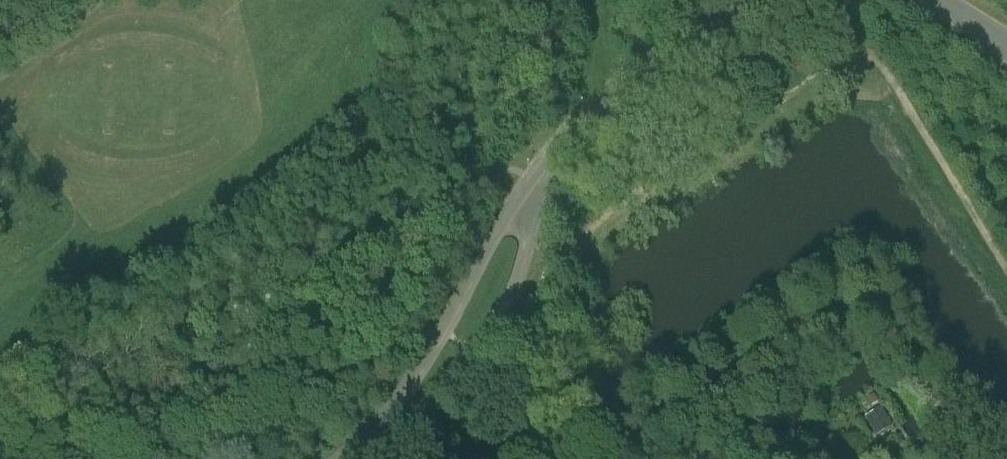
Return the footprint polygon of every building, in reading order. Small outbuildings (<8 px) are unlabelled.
[(892,426),(881,408),(866,417),(877,435),(892,426)]
